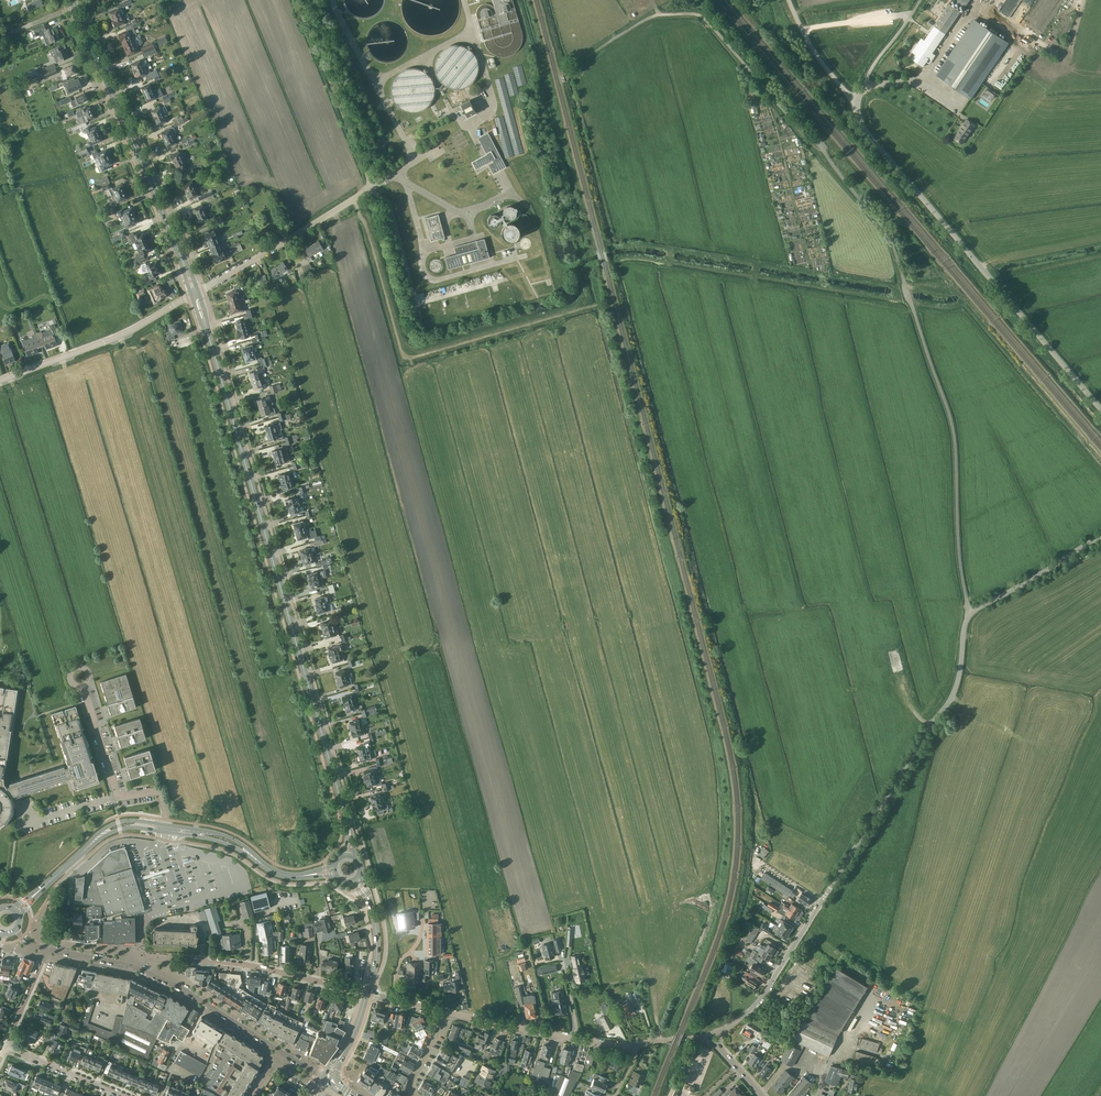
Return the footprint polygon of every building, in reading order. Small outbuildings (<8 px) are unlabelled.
[(27,5),(29,10),(43,5),(41,0),(38,0),(27,5)] [(117,10),(118,9),(123,7),(132,3),(131,0),(128,0),(126,1),(118,4),(115,5),(117,10)] [(494,7),(492,6),(491,5),(489,4),(487,4),(485,4),(483,4),(481,5),(479,6),(478,8),(477,10),(476,12),(476,14),(476,15),(477,17),(477,18),(478,19),(480,26),(478,27),(482,42),(484,42),(485,45),(486,47),(488,50),(490,52),(492,53),(494,55),(497,56),(500,57),(503,57),(505,57),(508,56),(511,55),(513,54),(516,52),(518,50),(520,48),(521,46),(522,43),(523,40),(523,37),(523,35),(522,32),(513,0),(492,0),(494,7)] [(931,32),(912,59),(923,67),(926,62),(929,58),(932,60),(935,55),(932,53),(942,39),(960,12),(949,4),(931,32)] [(112,20),(121,16),(124,15),(126,15),(123,7),(118,9),(117,10),(110,13),(112,20)] [(124,15),(121,16),(112,20),(115,27),(124,23),(125,27),(129,26),(132,25),(137,23),(135,19),(130,21),(127,22),(127,20),(126,19),(125,18),(124,15)] [(46,22),(31,29),(31,31),(34,37),(39,35),(40,37),(44,36),(43,34),(43,33),(42,31),(45,30),(48,37),(45,38),(48,45),(61,39),(58,33),(56,34),(55,32),(53,28),(49,30),(48,29),(49,28),(47,24),(46,22)] [(128,31),(119,35),(122,43),(122,42),(137,36),(133,28),(140,25),(139,22),(137,23),(132,25),(129,26),(130,29),(127,30),(128,31)] [(978,22),(940,78),(966,96),(1004,40),(978,22)] [(137,36),(122,42),(124,45),(123,46),(126,53),(127,53),(128,56),(139,51),(135,41),(137,40),(137,39),(140,38),(139,35),(137,36)] [(159,46),(168,42),(166,37),(157,40),(159,46)] [(152,44),(141,48),(144,53),(145,53),(154,49),(154,48),(152,44)] [(66,48),(66,49),(65,45),(60,48),(59,46),(60,46),(59,46),(54,48),(54,49),(55,50),(54,50),(57,55),(54,57),(56,63),(60,62),(63,60),(63,61),(65,60),(70,58),(67,52),(68,51),(68,52),(67,48),(66,48)] [(155,48),(154,49),(145,53),(144,53),(145,57),(150,55),(151,55),(157,53),(155,48)] [(132,65),(131,66),(134,72),(143,68),(147,66),(146,63),(144,64),(143,61),(140,62),(140,61),(132,64),(132,65)] [(33,71),(29,73),(31,77),(39,74),(56,67),(54,63),(44,68),(44,66),(37,69),(37,70),(33,71)] [(68,78),(67,77),(71,75),(71,74),(76,72),(73,65),(68,67),(61,70),(63,74),(61,74),(64,80),(68,78)] [(45,72),(47,77),(58,73),(55,68),(45,72)] [(134,72),(136,77),(137,77),(138,78),(145,75),(146,75),(145,74),(143,68),(134,72)] [(156,70),(145,74),(146,75),(147,79),(147,80),(154,77),(159,75),(158,74),(158,73),(157,70),(156,70)] [(74,77),(59,84),(60,87),(64,86),(66,85),(70,92),(74,91),(75,92),(79,90),(79,89),(82,87),(78,79),(75,80),(74,77)] [(153,84),(141,88),(145,95),(157,90),(155,90),(153,84)] [(998,93),(988,87),(985,92),(994,98),(998,93)] [(157,90),(145,95),(147,102),(156,98),(156,99),(160,97),(157,90)] [(164,100),(169,98),(177,94),(176,91),(162,97),(163,99),(164,100)] [(74,100),(71,102),(73,107),(77,106),(80,105),(80,104),(83,102),(83,101),(87,99),(87,98),(87,97),(86,96),(85,95),(85,94),(75,98),(76,99),(74,100)] [(63,100),(60,101),(61,105),(71,101),(72,101),(70,97),(69,97),(63,100)] [(476,113),(469,100),(460,105),(467,117),(476,113)] [(81,107),(82,109),(79,110),(80,111),(76,112),(79,118),(82,117),(92,112),(90,107),(89,107),(89,106),(86,107),(86,105),(81,107)] [(163,115),(163,114),(168,112),(165,106),(152,112),(152,113),(154,119),(163,115)] [(92,112),(82,117),(79,118),(78,118),(80,124),(94,118),(93,117),(94,116),(92,112)] [(166,121),(163,115),(154,119),(157,124),(158,124),(158,125),(166,121)] [(187,117),(183,119),(174,123),(175,127),(185,122),(189,120),(187,117)] [(966,119),(961,127),(961,128),(954,138),(962,144),(970,133),(968,132),(973,124),(966,119)] [(80,128),(87,125),(86,122),(79,125),(78,125),(71,128),(72,131),(75,129),(80,128)] [(87,125),(80,128),(75,129),(77,132),(82,130),(82,131),(83,132),(84,132),(84,133),(85,133),(86,133),(87,133),(88,133),(90,137),(99,133),(96,126),(90,129),(89,127),(88,127),(87,124),(87,125)] [(162,134),(161,134),(162,137),(163,137),(164,140),(173,136),(175,135),(177,134),(174,127),(172,128),(172,126),(168,128),(169,130),(161,133),(162,134)] [(99,133),(90,137),(92,141),(88,142),(89,145),(102,140),(99,133)] [(471,162),(475,169),(492,160),(493,162),(488,165),(493,174),(506,167),(488,133),(478,138),(486,154),(471,162)] [(173,136),(164,140),(165,143),(166,146),(167,146),(167,147),(175,143),(175,142),(177,141),(176,138),(175,135),(173,136)] [(106,150),(98,153),(96,149),(91,151),(86,153),(88,156),(93,154),(95,159),(94,159),(93,160),(94,162),(95,162),(96,163),(109,157),(106,150)] [(185,154),(183,155),(182,152),(180,153),(179,152),(170,156),(172,160),(173,160),(174,163),(185,158),(187,157),(185,154)] [(97,166),(100,172),(106,169),(105,166),(112,163),(109,157),(96,163),(95,164),(96,166),(97,166)] [(188,164),(185,158),(174,163),(177,169),(181,167),(182,170),(186,168),(184,166),(188,164)] [(200,162),(192,165),(194,171),(200,170),(203,169),(200,162)] [(100,187),(110,183),(107,176),(95,181),(98,187),(100,187)] [(198,188),(196,185),(194,181),(183,186),(185,190),(186,190),(187,192),(198,188)] [(110,183),(100,187),(102,191),(108,189),(111,197),(124,192),(121,185),(112,189),(110,183)] [(198,188),(187,192),(190,199),(198,195),(200,194),(199,190),(198,188)] [(205,199),(213,195),(212,191),(198,197),(199,201),(205,198),(205,199)] [(111,197),(113,201),(111,202),(113,206),(106,209),(107,212),(116,209),(115,206),(116,205),(116,203),(127,198),(124,192),(111,197)] [(205,209),(206,208),(205,205),(203,206),(194,209),(197,216),(205,213),(205,212),(206,212),(205,209)] [(503,211),(503,212),(503,214),(503,215),(504,216),(505,218),(506,218),(508,219),(509,219),(511,219),(512,218),(514,217),(515,216),(515,214),(516,213),(515,211),(515,210),(514,209),(513,208),(512,207),(510,207),(509,206),(507,207),(506,207),(505,208),(504,209),(503,211)] [(116,209),(107,212),(109,215),(115,213),(116,216),(120,217),(122,221),(125,219),(134,216),(131,208),(124,212),(122,209),(117,211),(116,209)] [(205,213),(197,216),(198,218),(197,218),(199,223),(208,219),(210,218),(209,214),(206,215),(205,213)] [(438,214),(424,218),(431,241),(444,238),(438,214)] [(488,219),(488,220),(488,222),(488,223),(489,225),(490,226),(491,226),(492,227),(493,227),(494,227),(496,227),(497,227),(498,226),(499,225),(500,223),(500,222),(500,220),(500,219),(499,218),(498,216),(497,215),(496,215),(494,215),(492,215),(491,215),(490,216),(489,217),(488,219)] [(132,224),(137,222),(134,216),(125,219),(127,225),(125,226),(126,229),(133,227),(132,224)] [(502,231),(501,232),(502,234),(502,236),(503,238),(504,239),(506,240),(507,241),(509,241),(511,241),(513,241),(515,240),(516,239),(517,238),(518,236),(519,234),(519,232),(519,231),(518,229),(517,227),(516,226),(515,225),(513,224),(511,224),(509,224),(507,224),(506,225),(504,226),(503,227),(502,229),(502,231)] [(207,241),(220,236),(217,228),(214,229),(214,228),(203,233),(207,241)] [(135,242),(144,238),(142,232),(139,233),(139,232),(133,235),(132,233),(128,235),(129,236),(127,237),(130,244),(135,242)] [(222,240),(220,236),(207,241),(208,244),(209,244),(210,248),(220,244),(220,243),(219,241),(222,240)] [(147,245),(144,238),(135,242),(138,249),(147,245)] [(445,258),(448,269),(489,258),(488,255),(491,254),(491,251),(487,252),(484,239),(454,247),(456,255),(445,258)] [(328,251),(325,245),(322,247),(318,241),(312,245),(316,253),(321,251),(322,253),(324,251),(325,253),(328,251)] [(220,243),(220,244),(210,248),(212,251),(211,252),(212,255),(226,249),(224,245),(224,244),(224,242),(220,243)] [(139,262),(145,259),(143,254),(148,252),(147,251),(150,250),(147,245),(138,249),(139,253),(138,253),(137,254),(137,255),(136,255),(136,256),(136,257),(136,258),(136,259),(132,261),(132,262),(129,263),(130,266),(133,264),(133,265),(139,263),(139,262)] [(316,253),(312,245),(305,249),(308,255),(305,257),(309,263),(313,260),(311,257),(316,253)] [(229,257),(226,249),(212,255),(216,263),(226,259),(226,258),(229,257)] [(143,274),(148,272),(157,268),(155,262),(153,263),(152,262),(148,264),(147,261),(141,264),(142,266),(140,267),(143,274)] [(283,275),(289,271),(289,273),(292,271),(287,263),(285,265),(283,261),(280,263),(281,263),(277,266),(281,273),(283,275)] [(272,278),(273,281),(283,275),(281,273),(277,266),(271,269),(273,273),(272,274),(274,277),(275,276),(272,278)] [(148,276),(150,279),(158,275),(158,274),(160,273),(157,268),(148,272),(149,276),(148,276)] [(263,283),(261,275),(254,277),(257,285),(263,283)] [(150,289),(151,291),(149,292),(154,303),(157,303),(160,300),(159,299),(162,298),(164,297),(163,296),(166,295),(167,291),(164,289),(162,290),(161,288),(160,284),(150,289)] [(229,300),(239,297),(241,296),(238,286),(234,287),(235,291),(227,294),(227,295),(227,296),(227,298),(228,298),(229,300)] [(239,297),(229,300),(231,307),(241,304),(239,297)] [(243,304),(241,304),(231,307),(233,313),(240,311),(241,313),(245,311),(243,304)] [(248,318),(257,315),(256,312),(247,314),(243,315),(244,319),(236,321),(236,323),(235,324),(237,331),(250,327),(249,325),(250,325),(248,318)] [(179,321),(171,323),(168,327),(170,331),(166,332),(169,341),(175,339),(174,336),(179,334),(182,331),(179,321)] [(251,329),(250,327),(237,331),(239,337),(240,337),(241,339),(249,337),(249,335),(250,334),(249,330),(251,329)] [(36,333),(37,334),(38,339),(41,347),(45,345),(47,350),(58,346),(53,334),(44,337),(43,336),(42,334),(42,333),(42,332),(41,331),(36,333)] [(33,338),(23,342),(23,344),(28,357),(39,353),(37,348),(41,347),(38,339),(37,334),(33,336),(33,338)] [(0,346),(1,349),(2,351),(1,351),(6,364),(15,360),(9,342),(0,346)] [(244,355),(253,352),(255,352),(253,345),(242,348),(244,355)] [(254,354),(253,352),(244,355),(246,362),(257,359),(256,354),(254,354)] [(256,371),(249,373),(250,376),(251,376),(252,380),(251,380),(251,381),(259,378),(263,377),(264,377),(263,373),(264,373),(263,369),(265,369),(264,366),(262,367),(262,366),(258,367),(255,368),(256,371)] [(259,378),(251,381),(252,381),(253,385),(252,385),(253,389),(260,386),(261,389),(265,388),(266,388),(263,377),(259,378)] [(270,396),(268,396),(265,397),(265,398),(257,401),(259,408),(273,404),(271,397),(270,397),(270,396)] [(273,404),(259,408),(261,416),(267,414),(267,416),(270,415),(271,416),(273,416),(273,415),(274,414),(275,412),(274,409),(272,408),(271,407),(270,407),(270,405),(273,404)] [(271,425),(265,427),(267,434),(281,430),(282,430),(283,429),(281,422),(278,423),(277,421),(271,423),(272,424),(271,425)] [(281,430),(267,434),(269,441),(279,438),(280,440),(283,439),(282,433),(281,430)] [(279,449),(272,451),(274,458),(285,455),(288,454),(286,447),(283,448),(282,446),(279,447),(279,449)] [(287,462),(285,455),(274,458),(276,465),(287,462)] [(292,471),(290,472),(280,475),(280,476),(279,476),(281,482),(292,479),(294,478),(292,471)] [(292,479),(281,482),(282,488),(283,488),(283,489),(293,486),(292,479)] [(302,503),(299,504),(297,500),(299,499),(298,497),(286,500),(287,502),(286,502),(287,507),(288,507),(302,503)] [(303,506),(302,503),(288,507),(289,510),(288,510),(289,514),(301,511),(300,507),(303,506)] [(306,529),(304,521),(293,524),(294,525),(293,525),(295,532),(306,529)] [(306,529),(295,532),(297,539),(298,539),(298,540),(308,537),(309,539),(314,538),(311,528),(306,529)] [(302,558),(316,553),(315,550),(312,551),(311,547),(300,551),(302,558)] [(317,557),(316,553),(302,558),(302,559),(303,558),(304,561),(303,561),(304,564),(310,563),(310,564),(311,564),(313,564),(314,564),(315,563),(314,561),(315,561),(314,558),(317,557)] [(318,562),(319,566),(322,565),(327,564),(330,563),(333,562),(331,557),(326,558),(326,560),(321,561),(318,562)] [(320,579),(319,576),(318,572),(308,574),(308,576),(307,576),(309,582),(323,578),(320,579)] [(325,586),(323,578),(309,582),(310,587),(311,587),(312,588),(319,586),(320,588),(325,586)] [(327,603),(326,601),(325,596),(314,599),(315,602),(316,602),(316,604),(315,604),(316,606),(325,603),(327,603)] [(327,603),(325,603),(316,606),(318,613),(319,613),(319,615),(325,613),(324,611),(329,610),(330,609),(332,615),(342,612),(341,607),(333,609),(331,602),(327,603)] [(322,631),(337,627),(335,620),(322,623),(322,624),(321,625),(322,631)] [(339,634),(337,627),(322,631),(324,637),(325,637),(326,638),(339,634)] [(328,649),(329,653),(329,655),(342,652),(345,651),(343,644),(341,644),(341,642),(336,644),(336,646),(329,648),(329,649),(328,649)] [(329,655),(330,658),(331,658),(331,662),(332,661),(333,662),(341,660),(341,661),(344,660),(344,658),(342,652),(329,655)] [(351,673),(348,674),(347,670),(344,671),(344,670),(335,673),(337,680),(352,676),(351,673)] [(107,700),(108,704),(112,715),(121,712),(121,711),(127,709),(127,710),(137,707),(126,674),(101,682),(102,686),(106,700),(107,700)] [(352,676),(337,680),(339,687),(348,685),(348,684),(351,683),(349,677),(352,676)] [(0,826),(0,827),(1,827),(1,826),(6,823),(7,823),(7,822),(11,817),(12,817),(11,817),(14,810),(14,803),(15,803),(15,802),(14,803),(12,796),(72,777),(76,776),(77,779),(73,780),(76,789),(100,781),(97,773),(98,773),(97,772),(93,761),(91,762),(90,757),(92,757),(92,756),(88,745),(89,745),(88,745),(85,733),(83,734),(81,730),(83,729),(84,729),(84,728),(83,728),(80,718),(80,717),(79,717),(76,706),(52,713),(56,725),(55,725),(56,725),(59,736),(59,737),(59,736),(60,737),(61,736),(63,740),(61,741),(64,752),(64,753),(65,753),(66,758),(67,761),(68,764),(67,764),(68,764),(69,766),(67,767),(65,768),(10,785),(7,786),(4,783),(4,782),(4,777),(5,771),(6,766),(6,765),(8,754),(9,742),(10,742),(11,731),(12,731),(12,730),(11,730),(9,730),(10,725),(12,725),(14,714),(15,714),(15,713),(14,713),(16,702),(16,701),(18,690),(14,689),(7,687),(6,687),(4,687),(0,686),(0,826)] [(344,705),(356,702),(354,695),(351,696),(351,695),(342,698),(342,699),(341,699),(342,702),(343,702),(344,705)] [(356,702),(344,705),(345,709),(346,709),(347,712),(352,710),(353,712),(358,711),(356,702)] [(114,724),(109,727),(115,736),(118,736),(121,746),(131,743),(131,742),(137,740),(137,741),(144,739),(146,738),(140,717),(115,725),(114,724)] [(351,730),(363,726),(361,719),(350,723),(351,726),(350,726),(351,730)] [(363,726),(351,730),(353,737),(365,734),(363,726)] [(357,747),(357,748),(356,748),(357,751),(358,751),(359,754),(372,750),(369,741),(364,743),(365,745),(357,747)] [(128,766),(131,777),(141,774),(141,773),(146,771),(147,772),(156,769),(150,748),(125,756),(126,761),(125,761),(127,766),(128,766)] [(372,751),(372,750),(359,754),(360,757),(359,758),(360,761),(361,761),(372,758),(371,755),(376,754),(375,750),(372,751)] [(365,780),(377,776),(376,770),(377,769),(376,766),(375,767),(368,769),(368,770),(367,770),(367,771),(364,772),(364,773),(363,773),(364,777),(365,780)] [(377,776),(365,780),(365,782),(366,782),(367,786),(367,785),(368,786),(376,784),(376,783),(379,783),(378,779),(375,780),(374,777),(377,776)] [(380,797),(379,794),(371,797),(372,800),(371,800),(372,804),(386,800),(384,801),(383,796),(380,797)] [(386,800),(372,804),(373,807),(372,808),(373,811),(374,811),(383,809),(384,811),(388,809),(387,807),(388,807),(386,800)] [(106,916),(107,921),(107,922),(134,913),(135,913),(145,910),(136,880),(125,846),(110,851),(87,871),(88,874),(76,878),(74,903),(102,905),(106,916)] [(769,851),(765,848),(759,855),(764,858),(769,851)] [(793,890),(765,872),(761,878),(789,897),(790,895),(792,892),(793,890)] [(801,896),(798,900),(807,905),(808,905),(811,901),(810,900),(811,900),(798,891),(797,893),(801,896)] [(266,892),(250,896),(254,912),(270,908),(266,892)] [(249,899),(240,902),(245,920),(254,917),(249,899)] [(792,903),(790,906),(785,903),(784,903),(781,901),(780,903),(781,904),(800,915),(802,912),(802,911),(800,910),(801,909),(792,903)] [(762,907),(771,913),(774,910),(764,903),(762,907)] [(774,904),(771,908),(785,916),(786,914),(796,920),(796,919),(798,920),(799,920),(801,916),(800,915),(781,904),(779,908),(774,904)] [(96,942),(101,942),(101,917),(101,906),(91,905),(88,907),(86,907),(86,922),(85,922),(85,931),(85,941),(90,941),(90,940),(96,940),(96,942)] [(215,905),(205,908),(213,936),(215,935),(221,933),(217,921),(220,920),(215,905)] [(407,928),(415,927),(414,923),(415,923),(415,919),(413,919),(412,911),(405,913),(407,928)] [(85,931),(85,922),(84,922),(82,921),(82,914),(74,913),(72,939),(85,941),(85,931)] [(135,917),(135,913),(134,913),(107,922),(107,921),(106,916),(101,917),(101,942),(102,942),(135,942),(135,917)] [(405,913),(397,914),(398,921),(397,921),(397,925),(399,925),(399,929),(407,928),(405,913)] [(356,922),(353,915),(344,917),(346,925),(356,922)] [(322,929),(324,933),(332,931),(331,926),(330,921),(329,922),(328,917),(326,918),(326,917),(325,916),(322,917),(321,918),(322,919),(320,919),(320,922),(318,923),(318,922),(313,924),(316,932),(321,931),(320,930),(322,929)] [(428,924),(428,933),(440,933),(440,924),(441,924),(438,924),(438,919),(428,919),(428,924)] [(782,924),(780,927),(789,933),(791,931),(791,932),(793,928),(793,927),(784,921),(780,919),(778,922),(782,924)] [(269,933),(273,932),(270,921),(270,920),(269,920),(256,923),(259,937),(269,935),(269,933)] [(742,936),(751,942),(759,928),(747,921),(745,924),(748,926),(742,936)] [(305,927),(305,931),(303,932),(303,937),(306,937),(313,936),(312,926),(311,922),(304,923),(305,927)] [(769,933),(771,929),(768,927),(763,923),(760,928),(768,933),(769,933)] [(789,933),(780,927),(778,925),(778,926),(775,924),(773,928),(774,929),(773,930),(771,929),(769,933),(768,933),(773,936),(775,932),(776,933),(786,939),(786,938),(787,938),(789,935),(788,935),(789,933)] [(197,936),(196,931),(197,926),(194,925),(190,925),(191,930),(155,929),(154,939),(154,942),(155,942),(159,943),(160,941),(163,942),(162,944),(163,945),(163,942),(168,943),(168,942),(171,942),(170,945),(171,945),(172,942),(176,943),(176,942),(179,942),(179,945),(180,942),(184,944),(185,942),(188,942),(187,945),(188,946),(188,943),(193,944),(193,943),(196,943),(195,946),(196,946),(196,945),(197,945),(197,943),(199,936),(198,936),(197,936)] [(269,933),(269,935),(270,936),(271,941),(268,942),(268,953),(273,953),(273,944),(275,944),(275,940),(274,938),(278,937),(278,932),(278,931),(273,932),(269,933)] [(358,932),(348,934),(350,942),(360,939),(358,932)] [(239,934),(225,935),(221,936),(221,933),(215,935),(216,938),(220,938),(221,938),(222,949),(227,948),(241,947),(239,934)] [(440,933),(428,933),(428,945),(440,945),(440,933)] [(268,953),(268,942),(271,941),(270,936),(269,935),(259,937),(260,943),(263,943),(263,954),(268,953)] [(543,951),(545,959),(554,957),(552,951),(556,950),(556,951),(561,950),(558,940),(553,941),(554,944),(550,945),(550,944),(542,946),(543,950),(543,951)] [(300,957),(297,957),(296,963),(309,964),(311,945),(301,944),(300,957)] [(768,944),(765,950),(772,954),(773,954),(775,956),(779,950),(768,944)] [(440,954),(440,945),(428,945),(428,954),(441,954),(440,954)] [(290,946),(281,946),(281,961),(290,960),(290,946)] [(765,950),(762,948),(761,947),(759,951),(761,952),(760,954),(762,955),(761,955),(769,960),(772,954),(765,950)] [(753,950),(751,953),(747,950),(745,952),(755,959),(759,953),(753,950)] [(576,955),(571,956),(574,969),(573,969),(573,972),(574,977),(574,976),(576,982),(577,982),(578,982),(582,981),(584,980),(583,975),(583,974),(582,969),(582,970),(581,967),(580,967),(579,962),(577,962),(576,955)] [(764,970),(754,964),(756,961),(748,956),(746,960),(752,966),(750,969),(752,970),(750,972),(757,977),(759,974),(761,976),(764,970)] [(26,964),(29,959),(24,957),(17,973),(15,978),(12,977),(9,982),(12,983),(17,986),(20,980),(22,975),(21,974),(25,964),(26,964)] [(13,969),(14,961),(14,960),(3,959),(2,967),(10,968),(13,969)] [(29,959),(26,964),(25,964),(21,974),(22,975),(24,971),(29,974),(34,961),(29,959)] [(323,961),(321,969),(328,970),(328,969),(335,971),(338,961),(328,959),(327,962),(323,961)] [(425,961),(424,974),(433,974),(433,968),(437,968),(437,961),(434,961),(425,961)] [(526,962),(518,964),(520,971),(528,968),(526,962)] [(55,982),(49,997),(49,998),(63,1004),(77,968),(54,963),(51,978),(50,977),(49,981),(55,982)] [(421,963),(408,963),(408,978),(406,978),(405,983),(420,984),(421,963)] [(541,968),(542,974),(542,975),(557,972),(556,964),(541,968)] [(733,966),(729,964),(725,974),(730,976),(733,966)] [(10,968),(2,967),(0,975),(3,976),(3,975),(8,976),(10,968)] [(206,987),(214,971),(214,969),(211,968),(211,971),(195,970),(196,967),(194,967),(193,968),(192,967),(188,967),(187,968),(186,976),(191,979),(206,987)] [(802,1022),(782,1060),(793,1066),(804,1044),(828,1057),(838,1036),(837,1035),(838,1034),(868,987),(837,968),(807,1017),(805,1016),(802,1022)] [(77,980),(76,984),(79,985),(81,986),(86,988),(90,989),(91,988),(92,988),(94,981),(95,975),(97,972),(83,969),(83,971),(82,974),(80,973),(79,976),(77,980)] [(459,983),(461,983),(460,977),(461,977),(459,970),(456,971),(455,978),(455,977),(450,978),(450,979),(451,982),(452,991),(454,991),(454,992),(457,991),(457,990),(460,990),(459,983)] [(214,972),(214,971),(206,987),(206,988),(211,992),(217,983),(216,982),(218,980),(217,978),(215,977),(215,976),(216,972),(214,972)] [(755,988),(760,980),(746,971),(744,974),(741,978),(747,981),(746,982),(755,988)] [(92,988),(89,998),(96,999),(122,1004),(123,996),(123,993),(124,994),(125,994),(128,978),(126,978),(97,972),(95,975),(94,981),(92,988)] [(222,985),(223,986),(217,995),(227,1002),(233,993),(234,994),(235,994),(236,993),(235,993),(241,983),(242,982),(240,974),(219,972),(219,977),(220,978),(224,981),(222,985)] [(248,984),(246,985),(247,988),(248,988),(249,990),(253,994),(255,986),(259,987),(260,982),(261,976),(250,974),(249,979),(246,979),(248,984)] [(217,983),(211,992),(217,995),(223,986),(222,985),(224,981),(220,978),(219,980),(218,980),(216,982),(217,983)] [(128,991),(135,994),(146,999),(144,1004),(148,1006),(151,1009),(160,992),(159,992),(151,988),(144,985),(140,983),(131,979),(128,991)] [(452,991),(451,982),(450,979),(446,980),(447,981),(444,982),(444,983),(445,992),(447,991),(447,992),(450,991),(452,991)] [(260,983),(258,993),(263,994),(263,993),(268,994),(269,991),(269,992),(269,991),(271,982),(270,982),(269,981),(267,981),(266,981),(265,981),(265,984),(260,983)] [(7,988),(5,994),(6,995),(13,998),(14,998),(15,997),(16,995),(16,994),(18,989),(11,986),(12,983),(9,982),(7,988)] [(242,984),(241,983),(235,993),(236,993),(235,994),(234,994),(233,993),(227,1002),(232,1005),(242,989),(242,988),(243,986),(242,985),(242,984)] [(275,997),(279,998),(279,997),(283,998),(284,995),(285,996),(286,991),(285,990),(287,986),(283,984),(281,983),(280,983),(279,983),(275,997)] [(526,991),(525,991),(524,986),(515,987),(519,1004),(525,1003),(529,1003),(528,995),(527,991),(526,991)] [(288,997),(286,1005),(285,1004),(283,1008),(282,1012),(288,1015),(289,1013),(287,1012),(288,1010),(291,999),(297,1001),(299,994),(302,995),(303,991),(300,990),(300,989),(294,987),(291,998),(288,997)] [(242,989),(232,1005),(240,1010),(251,994),(242,989)] [(307,990),(304,999),(311,1001),(314,992),(307,990)] [(562,990),(551,993),(556,1015),(567,1012),(562,990)] [(122,1024),(117,1046),(146,1060),(154,1044),(156,1039),(157,1037),(168,1018),(159,1014),(156,1012),(151,1021),(145,1018),(132,1010),(133,1005),(135,994),(128,991),(126,1004),(123,1024),(122,1024)] [(160,992),(151,1009),(153,1010),(156,1012),(159,1014),(167,996),(166,996),(167,995),(163,993),(162,994),(160,993),(160,992)] [(627,995),(625,996),(626,998),(628,997),(631,1002),(635,1000),(631,993),(627,995)] [(262,1001),(251,994),(240,1010),(251,1017),(262,1001)] [(167,996),(159,1014),(168,1018),(179,1025),(180,1023),(182,1020),(189,1009),(185,1007),(186,1006),(183,1004),(182,1005),(179,1003),(179,1002),(177,1000),(176,1001),(172,999),(173,998),(170,996),(169,997),(168,997),(168,996),(167,996)] [(336,1008),(339,1000),(338,999),(337,998),(335,997),(334,998),(333,998),(328,1012),(331,1013),(333,1007),(336,1008)] [(79,1027),(80,1028),(114,1041),(117,1042),(121,1023),(122,1017),(116,1016),(112,1032),(109,1031),(88,1023),(96,999),(89,998),(88,998),(86,1006),(83,1015),(79,1027)] [(326,1001),(319,998),(316,1007),(323,1009),(326,1001)] [(339,1000),(336,1008),(338,1009),(336,1015),(339,1016),(344,1002),(343,1001),(343,1000),(341,999),(340,1000),(339,1000)] [(50,1004),(42,1000),(39,1006),(48,1010),(50,1004)] [(635,1013),(627,1000),(623,1002),(624,1005),(622,1005),(626,1012),(624,1013),(627,1018),(635,1013)] [(266,1003),(262,1001),(251,1017),(257,1021),(258,1020),(266,1007),(265,1007),(266,1003)] [(607,1002),(603,1004),(607,1012),(611,1010),(607,1002)] [(258,1020),(257,1021),(260,1024),(260,1023),(262,1025),(261,1026),(266,1029),(267,1027),(268,1027),(275,1006),(268,1003),(266,1008),(266,1007),(258,1020)] [(529,1003),(525,1003),(525,1004),(524,1004),(524,1006),(523,1007),(524,1019),(531,1018),(529,1003)] [(76,1008),(75,1012),(83,1015),(86,1006),(82,1004),(80,1010),(76,1008)] [(1,1008),(0,1008),(0,1017),(6,1019),(7,1017),(6,1016),(8,1012),(9,1012),(10,1009),(2,1006),(1,1008)] [(303,1022),(299,1020),(288,1015),(282,1012),(283,1008),(276,1006),(275,1006),(268,1027),(267,1030),(275,1034),(278,1035),(277,1036),(283,1039),(284,1040),(283,1040),(286,1042),(287,1041),(288,1041),(294,1044),(301,1027),(302,1027),(304,1022),(305,1021),(303,1021),(303,1022)] [(168,1018),(157,1037),(170,1042),(171,1040),(170,1040),(174,1033),(177,1035),(176,1036),(182,1040),(184,1039),(190,1029),(199,1012),(199,1011),(193,1007),(193,1008),(183,1025),(180,1023),(179,1025),(168,1018)] [(374,1010),(372,1018),(371,1021),(375,1022),(378,1023),(378,1022),(381,1012),(374,1010)] [(39,1015),(36,1014),(34,1018),(40,1021),(40,1022),(49,1026),(52,1018),(56,1020),(57,1018),(41,1011),(39,1015)] [(381,1012),(378,1022),(380,1023),(381,1021),(385,1022),(387,1013),(381,1012)] [(396,1014),(391,1013),(389,1021),(394,1022),(394,1026),(398,1027),(399,1026),(403,1026),(405,1015),(404,1013),(402,1013),(400,1014),(396,1013),(396,1014)] [(599,1018),(597,1019),(600,1024),(602,1023),(605,1030),(614,1026),(608,1013),(599,1017),(599,1018)] [(192,1031),(202,1016),(201,1016),(199,1015),(193,1026),(193,1029),(192,1031)] [(312,1046),(319,1026),(308,1021),(310,1018),(310,1017),(309,1017),(306,1015),(306,1016),(303,1021),(305,1021),(304,1022),(302,1027),(308,1030),(306,1033),(303,1032),(302,1033),(301,1033),(296,1045),(296,1047),(305,1051),(309,1044),(312,1046)] [(417,1031),(425,1027),(423,1022),(424,1021),(422,1018),(421,1018),(420,1016),(417,1018),(412,1016),(409,1015),(407,1023),(410,1024),(412,1024),(413,1024),(415,1027),(413,1028),(415,1032),(417,1031)] [(251,1049),(246,1046),(246,1045),(202,1016),(192,1031),(196,1033),(195,1035),(213,1046),(216,1041),(217,1041),(219,1043),(216,1048),(214,1055),(216,1056),(229,1064),(226,1068),(228,1070),(217,1088),(216,1089),(226,1095),(240,1095),(261,1063),(259,1061),(262,1056),(257,1053),(257,1052),(253,1050),(251,1048),(251,1049)] [(311,1049),(310,1054),(318,1057),(317,1058),(325,1064),(339,1045),(336,1044),(337,1042),(338,1040),(339,1038),(341,1039),(346,1031),(342,1029),(337,1026),(338,1024),(337,1024),(330,1022),(326,1021),(322,1019),(319,1026),(312,1046),(311,1049)] [(61,1024),(57,1033),(65,1036),(64,1037),(68,1039),(70,1036),(65,1034),(68,1027),(61,1024)] [(758,1031),(747,1024),(745,1028),(744,1027),(740,1034),(750,1040),(753,1035),(755,1037),(760,1041),(764,1034),(759,1031),(758,1031)] [(467,1033),(468,1030),(464,1029),(453,1025),(451,1030),(462,1034),(463,1032),(467,1033)] [(38,1032),(28,1027),(23,1039),(33,1043),(36,1036),(39,1038),(41,1033),(38,1032)] [(425,1027),(417,1031),(421,1039),(417,1041),(416,1040),(414,1042),(415,1043),(414,1045),(417,1047),(418,1045),(421,1046),(424,1048),(428,1038),(431,1036),(430,1034),(431,1034),(429,1031),(428,1031),(425,1027)] [(462,1034),(451,1030),(448,1037),(456,1040),(458,1036),(461,1037),(462,1034)] [(48,1049),(53,1051),(53,1050),(54,1050),(58,1051),(62,1043),(58,1041),(59,1037),(55,1035),(55,1034),(51,1032),(48,1040),(52,1041),(48,1049)] [(372,1041),(374,1036),(374,1035),(365,1032),(363,1038),(372,1041)] [(484,1035),(479,1032),(476,1040),(481,1042),(479,1048),(481,1049),(483,1046),(486,1047),(491,1035),(485,1033),(484,1035)] [(496,1038),(490,1052),(487,1057),(497,1061),(504,1044),(501,1043),(502,1040),(496,1038)] [(876,1052),(879,1043),(861,1038),(859,1047),(876,1052)] [(507,1055),(507,1056),(515,1057),(516,1054),(518,1041),(512,1040),(510,1048),(509,1053),(507,1052),(507,1055)] [(769,1049),(771,1044),(769,1043),(767,1042),(766,1041),(763,1046),(769,1049)] [(80,1055),(84,1057),(85,1055),(87,1049),(89,1043),(86,1042),(84,1048),(81,1046),(79,1050),(74,1047),(71,1054),(72,1054),(70,1058),(77,1061),(80,1055)] [(460,1042),(456,1052),(468,1057),(472,1047),(460,1042)] [(370,1044),(367,1051),(379,1056),(381,1052),(377,1051),(379,1048),(370,1044)] [(401,1054),(399,1052),(382,1044),(380,1048),(397,1055),(395,1059),(412,1069),(414,1065),(404,1059),(400,1056),(401,1054)] [(407,1048),(420,1056),(422,1051),(412,1045),(411,1047),(408,1045),(407,1048)] [(539,1084),(548,1089),(552,1072),(554,1064),(547,1063),(549,1057),(552,1047),(544,1045),(541,1054),(540,1054),(540,1057),(541,1057),(540,1060),(537,1059),(533,1068),(531,1067),(528,1077),(536,1082),(539,1084)] [(407,1048),(405,1051),(408,1053),(407,1054),(417,1060),(420,1056),(407,1048)] [(167,1066),(164,1064),(170,1052),(163,1049),(157,1060),(155,1059),(152,1064),(165,1070),(167,1066)] [(558,1063),(563,1064),(567,1050),(566,1050),(566,1049),(564,1049),(563,1049),(560,1058),(559,1058),(558,1063)] [(438,1055),(448,1060),(448,1059),(450,1061),(454,1063),(458,1065),(463,1055),(459,1053),(458,1056),(451,1052),(449,1054),(441,1050),(438,1055)] [(527,1061),(530,1052),(525,1050),(521,1067),(525,1068),(526,1064),(527,1061)] [(563,1064),(568,1065),(572,1051),(571,1051),(570,1050),(569,1050),(568,1050),(567,1050),(563,1064)] [(181,1051),(174,1063),(180,1066),(183,1060),(187,1054),(181,1051)] [(379,1056),(367,1051),(363,1058),(372,1062),(374,1059),(377,1060),(379,1056)] [(874,1064),(876,1057),(856,1051),(854,1058),(874,1064)] [(596,1056),(588,1054),(585,1063),(594,1065),(596,1056)] [(763,1059),(754,1054),(749,1062),(755,1066),(757,1063),(760,1064),(763,1059)] [(88,1065),(91,1057),(85,1055),(84,1057),(81,1063),(88,1065)] [(94,1068),(97,1060),(95,1059),(96,1057),(92,1055),(91,1057),(88,1065),(94,1068)] [(449,1064),(450,1061),(448,1059),(448,1060),(438,1055),(436,1060),(445,1065),(446,1062),(449,1064)] [(229,1064),(216,1056),(205,1075),(210,1077),(207,1082),(206,1083),(206,1084),(207,1087),(215,1091),(216,1089),(217,1088),(228,1070),(226,1068),(229,1064)] [(515,1057),(507,1056),(507,1063),(507,1069),(508,1069),(508,1064),(514,1065),(515,1057)] [(611,1057),(607,1064),(618,1070),(622,1061),(617,1058),(617,1060),(611,1057)] [(780,1059),(776,1057),(772,1062),(773,1063),(772,1064),(776,1066),(780,1059)] [(97,1060),(94,1068),(100,1071),(102,1066),(105,1067),(108,1060),(105,1059),(103,1062),(97,1060)] [(397,1065),(394,1070),(399,1073),(406,1077),(409,1073),(410,1073),(412,1069),(395,1059),(393,1063),(397,1065)] [(860,1066),(872,1070),(873,1065),(861,1061),(853,1059),(852,1064),(860,1066)] [(105,1070),(108,1071),(107,1074),(114,1076),(117,1069),(119,1064),(109,1060),(105,1070)] [(374,1062),(371,1067),(378,1070),(381,1065),(374,1062)] [(768,1062),(759,1074),(765,1079),(772,1070),(768,1067),(771,1064),(768,1062)] [(570,1092),(580,1073),(584,1065),(575,1063),(573,1071),(570,1070),(570,1067),(568,1066),(566,1074),(562,1073),(561,1073),(554,1092),(552,1091),(549,1095),(568,1095),(570,1092)] [(125,1067),(119,1064),(117,1069),(114,1076),(120,1079),(123,1071),(125,1067)] [(433,1064),(427,1073),(444,1083),(446,1080),(447,1081),(448,1079),(447,1078),(449,1074),(448,1073),(448,1072),(433,1064)] [(12,1065),(8,1073),(25,1080),(24,1081),(28,1083),(29,1082),(32,1074),(25,1071),(24,1070),(24,1069),(22,1069),(22,1068),(22,1069),(15,1067),(12,1065)] [(374,1093),(385,1077),(390,1070),(381,1065),(378,1070),(372,1079),(374,1080),(368,1089),(367,1090),(371,1093),(372,1091),(374,1093)] [(483,1065),(479,1075),(492,1080),(495,1070),(483,1065)] [(850,1070),(842,1068),(831,1066),(825,1080),(837,1086),(841,1076),(848,1078),(850,1070)] [(884,1071),(896,1074),(897,1069),(885,1066),(884,1071)] [(359,1076),(360,1077),(357,1081),(366,1087),(372,1079),(378,1070),(371,1067),(370,1067),(369,1069),(367,1068),(366,1067),(362,1074),(360,1073),(359,1076)] [(562,1070),(557,1069),(556,1073),(552,1072),(548,1089),(552,1091),(554,1092),(561,1073),(562,1073),(562,1070)] [(771,1086),(781,1094),(795,1077),(785,1069),(771,1086)] [(389,1088),(397,1075),(390,1070),(385,1077),(374,1093),(379,1095),(382,1095),(387,1089),(388,1089),(389,1088)] [(853,1071),(850,1070),(848,1078),(851,1078),(848,1091),(856,1093),(859,1076),(852,1075),(853,1071)] [(126,1081),(129,1074),(123,1071),(120,1079),(126,1081)] [(465,1077),(462,1076),(459,1085),(467,1088),(473,1074),(467,1072),(465,1077)] [(632,1076),(634,1077),(633,1080),(631,1079),(629,1083),(639,1087),(642,1079),(644,1080),(645,1076),(634,1072),(632,1076)] [(389,1088),(390,1089),(386,1095),(402,1095),(403,1095),(408,1078),(406,1077),(399,1073),(397,1075),(389,1088)] [(132,1084),(135,1076),(129,1074),(126,1081),(132,1084)] [(141,1079),(138,1087),(144,1089),(147,1081),(144,1080),(145,1077),(143,1075),(141,1079)] [(492,1080),(479,1075),(476,1082),(489,1088),(492,1081),(492,1080)] [(590,1086),(592,1087),(600,1090),(603,1091),(606,1084),(605,1084),(607,1078),(599,1075),(597,1080),(593,1079),(590,1086)] [(38,1089),(43,1078),(37,1076),(35,1081),(32,1079),(27,1090),(30,1091),(32,1087),(38,1089)] [(138,1087),(141,1079),(135,1076),(132,1084),(138,1087)] [(787,1095),(803,1095),(813,1084),(803,1076),(787,1095)] [(43,1078),(38,1089),(44,1092),(49,1081),(43,1078)] [(150,1092),(154,1084),(155,1080),(149,1078),(147,1081),(144,1089),(150,1092)] [(4,1082),(2,1087),(13,1092),(14,1091),(15,1088),(17,1084),(6,1079),(4,1083),(4,1082)] [(418,1090),(424,1093),(429,1095),(430,1095),(433,1095),(434,1093),(432,1091),(434,1086),(436,1087),(437,1086),(433,1083),(432,1085),(429,1083),(424,1080),(418,1090)] [(50,1095),(55,1084),(49,1081),(44,1092),(50,1095)] [(154,1084),(150,1092),(156,1094),(158,1089),(161,1091),(164,1083),(162,1082),(161,1082),(160,1086),(154,1084)] [(50,1095),(54,1095),(60,1095),(62,1092),(59,1091),(61,1086),(55,1084),(50,1095)] [(167,1085),(164,1092),(167,1093),(166,1095),(173,1095),(176,1088),(167,1085)] [(690,1085),(687,1090),(689,1093),(695,1091),(695,1087),(690,1085)] [(278,1086),(272,1095),(293,1095),(278,1086)] [(584,1095),(599,1095),(600,1095),(598,1095),(600,1090),(592,1087),(590,1091),(587,1090),(584,1095)] [(668,1095),(676,1095),(679,1090),(672,1087),(668,1095)] [(724,1095),(741,1095),(742,1095),(735,1088),(732,1091),(731,1089),(726,1094),(724,1095)]
